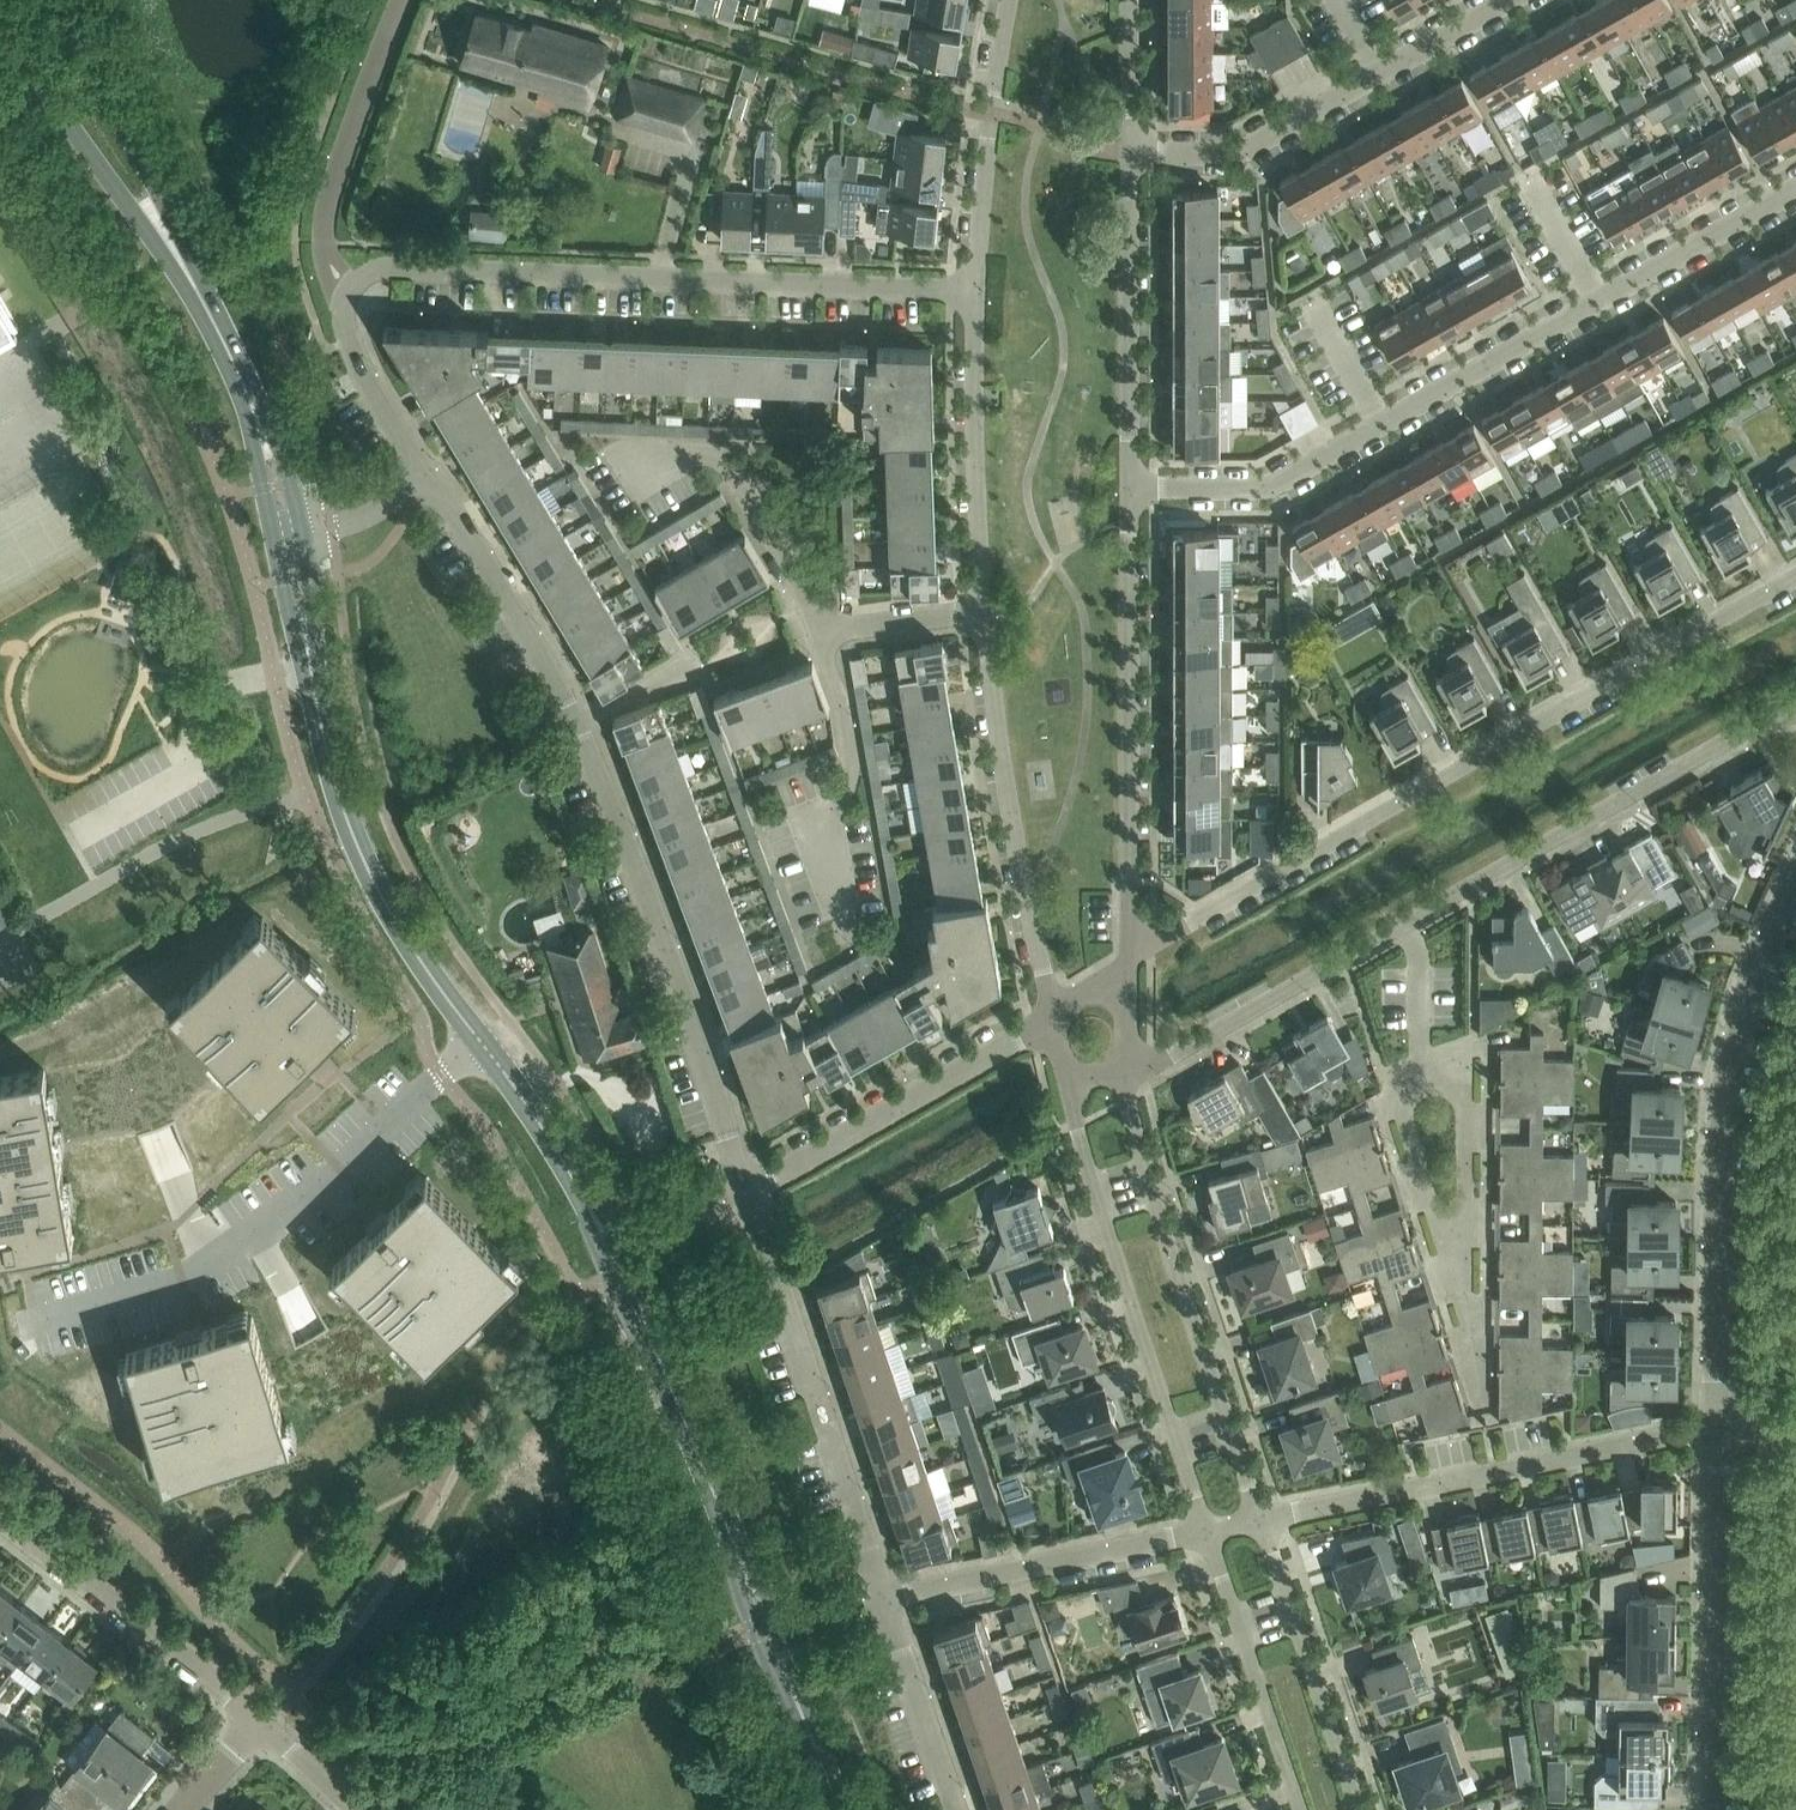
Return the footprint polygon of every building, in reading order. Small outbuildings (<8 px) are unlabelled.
[(966,0),(917,0),(915,12),(963,19),(966,0)] [(1169,0),(1171,0),(1171,25),(1169,25),(1213,25),(1211,25),(1211,0),(1169,0)] [(1393,11),(1414,0),(1387,0),(1393,11)] [(1590,5),(1582,9),(1604,47),(1626,34),(1607,0),(1599,0),(1590,5)] [(1626,34),(1649,21),(1637,0),(1607,0),(1626,34)] [(1649,21),(1672,9),(1667,0),(1637,0),(1649,21)] [(1786,3),(1792,15),(1795,13),(1795,0),(1791,0),(1786,3)] [(748,1),(744,15),(754,17),(758,4),(748,1)] [(910,11),(860,2),(857,17),(908,26),(910,11)] [(1582,9),(1574,14),(1560,22),(1581,60),(1604,47),(1582,9)] [(460,61),(539,86),(538,90),(587,104),(607,45),(533,23),(532,29),(475,13),(460,61)] [(1287,13),(1274,21),(1294,56),(1307,49),(1287,13)] [(1716,14),(1707,19),(1712,28),(1721,23),(1716,14)] [(1761,17),(1751,22),(1758,34),(1768,28),(1761,17)] [(1294,56),(1274,21),(1262,28),(1282,63),(1294,56)] [(1560,22),(1545,31),(1537,35),(1558,73),(1581,60),(1560,22)] [(1758,34),(1751,22),(1740,28),(1747,40),(1758,34)] [(1213,25),(1169,25),(1169,26),(1171,26),(1171,51),(1169,51),(1211,51),(1211,26),(1213,26),(1213,25)] [(960,34),(913,26),(908,56),(956,63),(960,34)] [(1282,63),(1262,28),(1249,35),(1256,47),(1264,61),(1269,70),(1282,63)] [(1788,28),(1777,34),(1784,46),(1794,40),(1788,28)] [(1784,46),(1777,34),(1767,40),(1774,52),(1784,46)] [(1537,35),(1529,39),(1514,48),(1536,86),(1558,73),(1537,35)] [(854,38),(851,53),(894,66),(898,51),(854,38)] [(1716,42),(1705,48),(1712,60),(1722,54),(1716,42)] [(1264,61),(1256,47),(1246,52),(1255,66),(1264,61)] [(1749,66),(1761,59),(1755,47),(1732,60),(1739,72),(1749,66)] [(1514,48),(1500,56),(1492,61),(1513,98),(1536,86),(1514,48)] [(1211,51),(1169,51),(1169,52),(1171,52),(1171,76),(1169,76),(1169,77),(1211,77),(1211,78),(1226,78),(1226,51),(1211,51)] [(1684,60),(1674,66),(1680,78),(1691,72),(1684,60)] [(1739,72),(1732,60),(1722,66),(1728,78),(1739,72)] [(739,75),(753,79),(758,65),(743,61),(739,75)] [(1492,61),(1485,65),(1469,74),(1490,111),(1513,98),(1492,61)] [(1680,78),(1674,66),(1663,72),(1670,84),(1680,78)] [(694,136),(705,98),(627,75),(616,113),(694,136)] [(1211,105),(1211,78),(1211,77),(1169,77),(1169,78),(1171,78),(1171,105),(1169,105),(1169,107),(1213,107),(1213,105),(1211,105)] [(1461,78),(1445,87),(1438,91),(1459,129),(1482,116),(1461,78)] [(1701,78),(1678,91),(1684,102),(1707,90),(1701,78)] [(1639,86),(1629,92),(1635,104),(1646,98),(1639,86)] [(1781,94),(1795,120),(1795,86),(1781,94)] [(842,104),(846,92),(833,88),(830,101),(842,104)] [(1438,91),(1430,96),(1415,104),(1437,142),(1459,129),(1438,91)] [(1635,104),(1629,92),(1618,98),(1625,109),(1635,104)] [(1759,107),(1780,144),(1795,135),(1795,120),(1781,94),(1759,107)] [(1780,144),(1759,107),(1753,97),(1730,110),(1757,157),(1780,144)] [(1665,98),(1655,103),(1662,115),(1672,109),(1665,98)] [(1662,115),(1655,103),(1645,109),(1652,121),(1662,115)] [(888,104),(882,126),(898,130),(898,129),(910,130),(912,111),(888,104)] [(1415,104),(1400,113),(1393,117),(1414,154),(1437,142),(1415,104)] [(1594,111),(1583,117),(1590,129),(1601,123),(1594,111)] [(1393,117),(1385,121),(1370,130),(1391,167),(1414,154),(1393,117)] [(1590,129),(1583,117),(1573,123),(1580,135),(1590,129)] [(1627,135),(1620,123),(1610,129),(1617,141),(1627,135)] [(1727,124),(1704,137),(1725,175),(1748,162),(1727,124)] [(753,186),(769,187),(772,127),(761,127),(754,150),(753,186)] [(898,130),(895,158),(942,163),(946,134),(910,130),(898,129),(898,130)] [(1617,141),(1610,129),(1600,135),(1606,147),(1617,141)] [(1370,130),(1355,138),(1347,143),(1369,180),(1391,167),(1370,130)] [(1549,137),(1539,143),(1545,155),(1556,149),(1549,137)] [(1704,137),(1681,150),(1703,188),(1725,175),(1704,137)] [(615,170),(622,145),(608,141),(600,166),(615,170)] [(1681,150),(1676,141),(1654,153),(1659,163),(1680,200),(1703,188),(1681,150)] [(1347,143),(1340,147),(1325,155),(1346,193),(1369,180),(1347,143)] [(1545,155),(1539,143),(1528,149),(1535,160),(1545,155)] [(1564,155),(1571,167),(1582,161),(1575,149),(1564,155)] [(840,173),(842,151),(835,150),(827,157),(826,172),(824,195),(796,193),(794,241),(823,243),(824,224),(838,225),(839,195),(840,177),(840,173)] [(1325,155),(1310,164),(1302,168),(1323,206),(1346,193),(1325,155)] [(939,192),(942,163),(895,158),(891,187),(939,192)] [(1659,163),(1637,176),(1658,213),(1680,200),(1659,163)] [(1637,176),(1632,166),(1609,179),(1635,226),(1658,213),(1637,176)] [(1302,168),(1295,172),(1279,181),(1286,194),(1278,198),(1278,218),(1287,234),(1305,223),(1302,218),(1323,206),(1302,168)] [(1494,168),(1484,174),(1491,185),(1501,180),(1494,168)] [(1491,185),(1484,174),(1473,179),(1480,191),(1491,185)] [(840,177),(839,195),(856,197),(884,200),(886,182),(840,177)] [(1609,179),(1583,194),(1589,205),(1592,203),(1612,239),(1635,226),(1609,179)] [(722,190),(720,236),(720,238),(750,239),(752,191),(722,190)] [(1172,190),(1172,217),(1217,217),(1216,190),(1172,190)] [(794,241),(796,193),(767,192),(765,240),(794,241)] [(1449,193),(1439,199),(1446,211),(1456,205),(1449,193)] [(839,195),(838,225),(838,233),(854,234),(856,197),(839,195)] [(1446,211),(1439,199),(1428,205),(1435,217),(1446,211)] [(1461,214),(1460,214),(1467,226),(1468,226),(1469,229),(1495,214),(1487,199),(1460,214),(1461,214)] [(937,206),(890,201),(886,231),(934,236),(937,206)] [(1246,203),(1247,218),(1260,217),(1258,202),(1246,203)] [(503,240),(504,215),(496,215),(496,210),(468,208),(465,237),(503,240)] [(1455,233),(1467,226),(1460,214),(1448,221),(1438,227),(1444,238),(1455,233)] [(1217,243),(1217,217),(1172,217),(1172,243),(1217,243)] [(1261,232),(1260,217),(1247,218),(1249,233),(1261,232)] [(1404,219),(1394,225),(1401,236),(1411,231),(1404,219)] [(1401,236),(1394,225),(1384,230),(1390,242),(1401,236)] [(1444,238),(1438,227),(1427,233),(1434,244),(1444,238)] [(1792,243),(1784,247),(1795,268),(1795,240),(1792,243)] [(1217,269),(1217,243),(1172,243),(1172,269),(1217,269)] [(1359,244),(1349,250),(1356,262),(1366,256),(1359,244)] [(1403,246),(1393,252),(1399,264),(1409,258),(1403,246)] [(1487,261),(1479,247),(1456,260),(1464,273),(1485,311),(1508,298),(1487,261)] [(1776,252),(1762,260),(1783,297),(1795,290),(1795,268),(1784,247),(1776,252)] [(1487,261),(1508,298),(1531,285),(1510,248),(1487,261)] [(1356,262),(1349,250),(1339,256),(1345,268),(1356,262)] [(1377,277),(1399,264),(1393,252),(1370,265),(1377,277)] [(1251,255),(1252,270),(1264,269),(1263,254),(1251,255)] [(1762,260),(1747,268),(1739,273),(1761,310),(1783,297),(1762,260)] [(1217,295),(1217,269),(1172,269),(1172,294),(1217,295)] [(1266,283),(1264,269),(1252,270),(1253,284),(1266,283)] [(1364,284),(1358,272),(1347,278),(1354,290),(1364,284)] [(1464,273),(1442,286),(1463,324),(1485,311),(1464,273)] [(1739,273),(1731,277),(1717,285),(1738,323),(1761,310),(1739,273)] [(1717,285),(1702,294),(1694,298),(1716,336),(1738,323),(1717,285)] [(1442,286),(1419,299),(1440,336),(1463,324),(1442,286)] [(18,326),(0,294),(0,336),(18,326)] [(1217,295),(1172,294),(1172,320),(1229,320),(1229,294),(1217,295)] [(1694,298),(1686,302),(1671,311),(1692,349),(1716,336),(1694,298)] [(1419,299),(1396,312),(1418,349),(1440,336),(1419,299)] [(1255,307),(1257,321),(1269,320),(1268,305),(1255,307)] [(1396,312),(1373,325),(1395,362),(1418,349),(1396,312)] [(1663,316),(1647,325),(1640,329),(1661,367),(1684,354),(1663,316)] [(1229,320),(1172,320),(1172,346),(1229,346),(1229,320)] [(1270,335),(1269,320),(1257,321),(1258,336),(1270,335)] [(487,337),(488,337),(488,330),(384,326),(383,326),(430,404),(435,400),(470,378),(471,379),(486,370),(487,337)] [(1640,329),(1632,333),(1617,342),(1638,379),(1661,367),(1640,329)] [(529,371),(530,338),(488,337),(487,337),(486,370),(487,369),(528,371),(529,371)] [(554,381),(556,339),(530,338),(529,371),(528,371),(528,380),(554,381)] [(580,382),(582,340),(556,339),(554,381),(580,382)] [(606,383),(608,341),(582,340),(580,382),(606,383)] [(632,384),(633,342),(608,341),(606,383),(632,384)] [(658,385),(659,343),(633,342),(632,384),(658,385)] [(1617,342),(1602,350),(1594,355),(1621,401),(1644,388),(1638,379),(1617,342)] [(683,386),(685,344),(659,343),(658,385),(683,386)] [(709,387),(711,346),(685,344),(683,386),(709,387)] [(866,359),(867,359),(867,345),(840,344),(839,351),(840,351),(838,392),(862,393),(863,393),(866,359)] [(735,388),(737,347),(711,346),(709,387),(735,388)] [(877,359),(867,359),(866,359),(863,393),(862,393),(863,437),(886,436),(886,435),(927,433),(927,434),(934,434),(931,348),(877,346),(877,359)] [(1229,346),(1172,346),(1172,372),(1229,372),(1229,346)] [(761,389),(763,348),(737,347),(735,388),(761,389)] [(787,390),(788,349),(763,348),(761,389),(787,390)] [(813,391),(814,350),(788,349),(787,390),(813,391)] [(1766,349),(1756,355),(1763,367),(1773,361),(1766,349)] [(840,351),(839,351),(814,350),(813,391),(838,392),(840,351)] [(1594,355),(1587,359),(1572,367),(1599,414),(1621,401),(1594,355)] [(1763,367),(1756,355),(1746,361),(1752,373),(1763,367)] [(1272,365),(1279,378),(1290,372),(1283,359),(1272,365)] [(1572,367),(1557,376),(1549,380),(1571,418),(1576,427),(1599,414),(1572,367)] [(1740,380),(1733,368),(1710,381),(1717,393),(1740,380)] [(1229,372),(1172,372),(1172,398),(1232,398),(1232,372),(1229,372)] [(1290,372),(1279,378),(1287,391),(1298,385),(1290,372)] [(448,423),(484,401),(471,379),(470,378),(435,400),(448,423)] [(1549,380),(1542,384),(1527,393),(1548,430),(1571,418),(1549,380)] [(511,394),(520,409),(528,405),(518,389),(511,394)] [(1527,393),(1512,401),(1504,406),(1526,443),(1548,430),(1527,393)] [(1689,393),(1679,399),(1686,410),(1696,405),(1689,393)] [(1232,398),(1172,398),(1172,424),(1232,424),(1232,398)] [(1305,398),(1292,405),(1305,429),(1318,422),(1305,398)] [(1686,410),(1679,399),(1668,404),(1675,416),(1686,410)] [(580,419),(579,419),(578,428),(596,429),(597,412),(587,401),(581,400),(580,419)] [(462,445),(497,423),(484,401),(448,423),(462,445)] [(537,420),(528,405),(520,409),(529,424),(537,420)] [(1305,429),(1292,405),(1279,412),(1293,436),(1305,429)] [(1504,406),(1497,410),(1481,419),(1503,456),(1526,443),(1504,406)] [(560,427),(578,428),(579,419),(561,418),(560,427)] [(1644,418),(1634,424),(1641,436),(1651,430),(1644,418)] [(630,421),(612,420),(612,429),(630,430),(630,421)] [(648,431),(648,422),(630,421),(630,430),(648,431)] [(682,432),(682,423),(664,422),(664,431),(682,432)] [(475,467),(510,445),(497,423),(462,445),(475,467)] [(700,424),(682,423),(682,432),(700,433),(700,424)] [(1473,423),(1458,432),(1450,437),(1471,474),(1494,461),(1473,423)] [(733,434),(734,425),(716,424),(715,434),(733,434)] [(1217,451),(1217,424),(1172,424),(1172,451),(1217,451)] [(1618,449),(1641,436),(1634,424),(1612,437),(1618,449)] [(752,426),(734,425),(733,434),(751,435),(752,426)] [(767,426),(767,436),(785,436),(785,427),(767,426)] [(803,428),(785,427),(785,436),(803,437),(803,428)] [(811,428),(811,437),(829,438),(829,429),(811,428)] [(537,438),(547,453),(555,449),(545,433),(537,438)] [(928,460),(927,434),(927,433),(886,435),(886,436),(887,461),(928,460)] [(840,437),(840,455),(849,454),(849,436),(840,437)] [(1450,437),(1442,441),(1427,449),(1448,487),(1471,474),(1450,437)] [(1596,461),(1618,449),(1612,437),(1589,450),(1596,461)] [(488,489),(524,467),(510,445),(475,467),(488,489)] [(564,464),(555,449),(547,453),(556,469),(564,464)] [(1427,449),(1413,458),(1405,462),(1426,500),(1448,487),(1427,449)] [(1596,461),(1589,450),(1578,456),(1585,467),(1596,461)] [(1785,459),(1781,462),(1777,466),(1775,471),(1777,476),(1779,481),(1765,489),(1789,531),(1795,528),(1795,453),(1785,459)] [(929,486),(928,460),(887,461),(887,487),(929,486)] [(1405,462),(1397,466),(1382,475),(1404,512),(1426,500),(1405,462)] [(501,511),(537,489),(524,467),(488,489),(501,511)] [(1554,469),(1544,475),(1551,487),(1561,481),(1554,469)] [(841,471),(841,489),(851,488),(850,470),(841,471)] [(587,489),(578,474),(570,478),(579,494),(587,489)] [(1382,475),(1368,483),(1360,488),(1381,525),(1404,512),(1382,475)] [(1551,487),(1544,475),(1533,481),(1540,493),(1551,487)] [(930,511),(929,486),(887,487),(888,513),(930,511)] [(1750,554),(1742,541),(1761,530),(1765,537),(1766,536),(1737,486),(1736,486),(1736,487),(1715,499),(1711,503),(1709,509),(1711,514),(1713,518),(1699,526),(1723,569),(1750,554)] [(851,506),(851,488),(841,489),(842,506),(851,506)] [(1360,488),(1352,492),(1337,500),(1358,538),(1381,525),(1360,488)] [(515,533),(550,511),(537,489),(501,511),(515,533)] [(597,505),(587,489),(579,494),(589,509),(597,505)] [(720,492),(705,501),(709,509),(725,499),(720,492)] [(1571,493),(1537,512),(1545,527),(1579,508),(1571,493)] [(1337,500),(1323,509),(1315,513),(1336,551),(1358,538),(1337,500)] [(1499,500),(1489,506),(1496,518),(1506,512),(1499,500)] [(680,526),(709,509),(705,501),(675,518),(680,526)] [(1496,518),(1489,506),(1479,512),(1485,524),(1496,518)] [(528,555),(564,533),(550,511),(515,533),(528,555)] [(931,537),(930,511),(888,513),(889,538),(931,537)] [(1315,513),(1307,517),(1292,526),(1299,539),(1290,543),(1290,562),(1299,579),(1317,568),(1314,563),(1336,551),(1315,513)] [(597,523),(606,538),(614,533),(605,518),(597,523)] [(664,535),(680,526),(675,518),(660,528),(664,535)] [(843,522),(843,540),(852,540),(852,522),(843,522)] [(1684,592),(1676,579),(1695,568),(1699,575),(1700,574),(1671,523),(1670,524),(1670,525),(1649,537),(1645,541),(1643,546),(1645,551),(1647,556),(1633,564),(1657,607),(1684,592)] [(1454,526),(1444,532),(1451,543),(1461,538),(1454,526)] [(1173,531),(1173,558),(1217,558),(1238,558),(1238,556),(1237,556),(1237,545),(1239,545),(1239,539),(1237,539),(1237,533),(1238,533),(1238,531),(1173,531)] [(1485,541),(1495,559),(1512,549),(1502,531),(1485,541)] [(1451,543),(1444,532),(1434,537),(1440,549),(1451,543)] [(541,577),(577,555),(564,533),(528,555),(541,577)] [(623,549),(614,533),(606,538),(615,554),(623,549)] [(745,533),(722,546),(747,587),(769,574),(745,533)] [(635,553),(650,544),(646,536),(630,545),(635,553)] [(932,562),(931,537),(889,538),(890,564),(932,562)] [(853,558),(852,540),(843,540),(844,558),(853,558)] [(1266,543),(1266,558),(1278,558),(1278,543),(1266,543)] [(747,587),(722,546),(699,559),(724,601),(747,587)] [(1409,551),(1399,557),(1406,569),(1416,563),(1409,551)] [(554,599),(590,578),(577,555),(541,577),(554,599)] [(1406,569),(1399,557),(1389,563),(1395,575),(1406,569)] [(1217,584),(1217,558),(1173,558),(1173,584),(1217,584)] [(1278,573),(1278,558),(1266,558),(1266,573),(1278,573)] [(724,601),(699,559),(677,573),(701,614),(724,601)] [(120,560),(116,573),(148,583),(152,570),(120,560)] [(1618,629),(1610,616),(1629,606),(1633,613),(1634,612),(1605,561),(1604,562),(1583,575),(1579,579),(1577,584),(1579,589),(1581,594),(1567,602),(1591,644),(1618,629)] [(624,567),(632,582),(640,577),(631,562),(624,567)] [(938,562),(935,562),(932,562),(890,564),(891,591),(939,589),(938,562)] [(844,566),(845,593),(859,592),(858,566),(844,566)] [(1544,654),(1563,643),(1567,650),(1568,650),(1524,571),(1522,572),(1523,572),(1505,582),(1519,606),(1504,615),(1514,632),(1501,639),(1525,682),(1552,667),(1544,654)] [(701,614),(677,573),(654,586),(679,628),(701,614)] [(650,593),(640,577),(632,582),(642,598),(650,593)] [(1364,577),(1354,583),(1361,594),(1371,589),(1364,577)] [(568,621),(603,600),(590,578),(554,599),(568,621)] [(1361,594),(1354,583),(1344,588),(1350,600),(1361,594)] [(1217,610),(1217,609),(1217,584),(1173,584),(1173,610),(1217,610)] [(1266,595),(1266,610),(1278,610),(1278,595),(1266,595)] [(581,643),(617,622),(603,600),(568,621),(581,643)] [(650,612),(659,627),(667,622),(658,607),(650,612)] [(1217,609),(1217,610),(1173,610),(1173,636),(1231,635),(1231,609),(1217,609)] [(1278,624),(1278,610),(1266,610),(1266,624),(1278,624)] [(1347,613),(1327,624),(1337,642),(1357,631),(1347,613)] [(1576,620),(1566,627),(1576,644),(1586,638),(1576,620)] [(594,665),(630,644),(617,622),(581,643),(594,665)] [(667,622),(659,627),(655,629),(669,652),(681,645),(667,622)] [(1231,635),(1173,636),(1173,661),(1231,661),(1231,635)] [(1486,705),(1478,692),(1497,681),(1501,688),(1502,687),(1473,636),(1472,637),(1455,647),(1451,650),(1447,654),(1445,659),(1447,664),(1449,669),(1435,677),(1459,720),(1486,705)] [(895,649),(899,676),(940,669),(946,668),(942,641),(895,649)] [(644,667),(630,644),(594,665),(589,668),(603,692),(644,667)] [(1273,646),(1273,661),(1285,661),(1285,646),(1273,646)] [(849,657),(854,683),(868,680),(863,654),(849,657)] [(812,661),(787,670),(804,715),(829,705),(812,661)] [(1231,661),(1173,661),(1173,687),(1231,687),(1231,661)] [(1285,676),(1285,661),(1273,661),(1273,676),(1285,676)] [(945,694),(940,669),(899,676),(904,701),(945,694)] [(804,715),(787,670),(763,679),(779,724),(804,715)] [(1419,742),(1412,729),(1431,719),(1435,725),(1436,725),(1407,674),(1406,674),(1406,675),(1385,688),(1381,691),(1379,697),(1381,702),(1383,706),(1369,715),(1393,757),(1419,742)] [(779,724),(763,679),(738,688),(755,733),(779,724)] [(688,689),(697,714),(702,712),(710,709),(701,684),(688,689)] [(1231,687),(1173,687),(1173,713),(1231,713),(1231,687)] [(755,733),(738,688),(714,697),(730,742),(755,733)] [(855,691),(858,709),(867,707),(864,689),(855,691)] [(949,719),(945,694),(904,701),(908,726),(949,719)] [(1266,698),(1266,713),(1278,713),(1278,698),(1266,698)] [(628,741),(667,726),(658,700),(613,717),(622,743),(628,741)] [(870,724),(867,707),(858,709),(861,726),(870,724)] [(717,726),(710,709),(702,712),(708,729),(717,726)] [(1231,713),(1173,713),(1173,739),(1231,739),(1231,713)] [(1278,728),(1278,713),(1266,713),(1266,728),(1278,728)] [(953,745),(949,719),(908,726),(912,752),(953,745)] [(676,750),(667,726),(628,741),(637,765),(676,750)] [(1301,788),(1302,788),(1302,769),(1317,769),(1317,798),(1318,798),(1318,792),(1328,791),(1329,794),(1357,778),(1347,760),(1352,757),(1340,736),(1301,737),(1301,788)] [(1231,739),(1173,739),(1173,765),(1231,765),(1231,739)] [(864,742),(867,760),(876,758),(873,740),(864,742)] [(714,744),(720,761),(728,757),(722,741),(714,744)] [(817,751),(820,760),(838,753),(834,745),(817,751)] [(958,770),(953,745),(912,752),(917,777),(958,770)] [(685,774),(676,750),(637,765),(646,789),(685,774)] [(1266,750),(1266,765),(1278,765),(1278,750),(1266,750)] [(810,754),(793,760),(796,769),(813,762),(810,754)] [(735,775),(728,757),(720,761),(726,778),(735,775)] [(879,775),(876,758),(867,760),(870,777),(879,775)] [(796,769),(793,760),(776,766),(779,775),(796,769)] [(1231,765),(1173,765),(1173,791),(1231,791),(1231,765)] [(1278,780),(1278,765),(1266,765),(1266,780),(1278,780)] [(1775,774),(1771,767),(1762,772),(1761,769),(1729,786),(1731,790),(1710,802),(1711,803),(1713,802),(1730,831),(1729,834),(1728,836),(1728,839),(1728,841),(1729,844),(1730,846),(1732,848),(1734,850),(1736,851),(1738,852),(1741,853),(1743,853),(1746,852),(1748,851),(1750,850),(1752,848),(1754,846),(1762,850),(1761,852),(1763,853),(1773,831),(1776,833),(1792,800),(1788,799),(1792,790),(1788,788),(1784,785),(1780,781),(1777,778),(1775,774)] [(962,795),(958,770),(917,777),(921,802),(962,795)] [(764,781),(761,772),(744,778),(747,787),(764,781)] [(694,798),(685,774),(646,789),(655,813),(694,798)] [(732,793),(738,809),(746,806),(740,789),(732,793)] [(873,793),(876,810),(885,809),(882,791),(873,793)] [(1231,791),(1173,791),(1173,817),(1217,817),(1231,817),(1231,791)] [(966,821),(962,795),(921,802),(925,828),(966,821)] [(703,823),(694,798),(655,813),(664,837),(703,823)] [(1266,802),(1266,817),(1278,817),(1278,802),(1266,802)] [(753,823),(746,806),(738,809),(744,826),(753,823)] [(888,826),(885,809),(876,810),(879,828),(888,826)] [(1217,844),(1217,817),(1173,817),(1173,844),(1217,844)] [(1279,845),(1278,831),(1266,831),(1266,817),(1251,817),(1251,850),(1277,850),(1277,849),(1274,849),(1274,845),(1279,845)] [(1278,831),(1278,817),(1266,817),(1266,831),(1278,831)] [(971,846),(966,821),(925,828),(930,853),(971,846)] [(712,847),(703,823),(664,837),(673,861),(712,847)] [(1601,860),(1600,860),(1628,909),(1655,894),(1650,886),(1673,873),(1650,832),(1614,852),(1616,856),(1603,863),(1601,860)] [(750,841),(756,858),(764,854),(758,838),(750,841)] [(881,844),(884,861),(893,859),(890,842),(881,844)] [(975,871),(971,846),(930,853),(934,878),(975,871)] [(721,871),(712,847),(673,861),(682,885),(721,871)] [(1717,891),(1730,897),(1736,884),(1723,878),(1708,852),(1698,857),(1717,891)] [(771,872),(764,854),(756,858),(762,875),(771,872)] [(896,877),(893,859),(884,861),(887,879),(896,877)] [(1628,909),(1600,860),(1599,860),(1601,864),(1588,872),(1586,868),(1550,888),(1573,929),(1596,916),(1601,924),(1628,909)] [(730,895),(721,871),(682,885),(691,910),(730,895)] [(979,897),(975,871),(934,878),(938,904),(939,905),(980,898),(979,897)] [(768,890),(774,906),(782,903),(776,886),(768,890)] [(893,913),(902,911),(899,893),(890,895),(893,913)] [(1698,893),(1685,900),(1691,910),(1704,903),(1698,893)] [(739,919),(730,895),(691,910),(700,934),(739,919)] [(986,896),(982,896),(979,897),(980,898),(939,905),(938,904),(925,906),(933,955),(913,967),(917,973),(929,994),(930,993),(936,990),(940,997),(948,996),(950,1009),(1000,981),(986,896)] [(789,920),(782,903),(774,906),(780,923),(789,920)] [(1707,905),(1682,920),(1691,936),(1716,921),(1707,905)] [(1530,911),(1529,909),(1527,908),(1525,907),(1523,906),(1521,906),(1519,907),(1517,907),(1516,909),(1514,910),(1514,912),(1513,914),(1513,921),(1493,921),(1493,936),(1491,936),(1491,940),(1493,940),(1493,963),(1493,965),(1493,967),(1495,969),(1496,971),(1498,972),(1500,973),(1503,974),(1505,974),(1507,973),(1509,972),(1511,971),(1513,969),(1514,967),(1514,965),(1515,963),(1531,963),(1545,955),(1554,972),(1567,965),(1574,961),(1553,923),(1540,930),(1530,911)] [(1,1251),(2,1255),(3,1255),(26,1251),(27,1251),(26,1247),(73,1239),(66,1198),(63,1180),(57,1148),(138,1134),(157,1127),(177,1120),(228,1068),(247,1087),(260,1100),(261,1102),(296,1068),(299,1065),(302,1068),(303,1068),(320,1051),(321,1050),(317,1047),(321,1044),(328,1037),(340,1025),(353,1012),(355,1010),(353,1008),(321,976),(305,960),(262,916),(260,918),(247,930),(184,993),(171,1006),(169,1008),(169,1009),(121,1056),(44,1069),(44,1068),(0,1075),(0,1251),(1,1251)] [(748,943),(739,919),(700,934),(709,958),(748,943)] [(567,1006),(584,1059),(645,1040),(636,1011),(620,1016),(593,930),(546,945),(552,966),(567,1006)] [(786,938),(792,954),(800,951),(794,935),(786,938)] [(888,937),(871,946),(876,954),(892,945),(888,937)] [(1653,1005),(1701,1019),(1702,1016),(1702,1012),(1702,1009),(1702,1005),(1701,1001),(1707,984),(1678,974),(1681,963),(1691,958),(1682,940),(1651,957),(1649,959),(1646,964),(1641,981),(1654,985),(1657,992),(1653,1005)] [(718,982),(757,968),(748,943),(709,958),(718,982)] [(861,963),(876,954),(871,946),(856,955),(861,963)] [(807,968),(800,951),(792,954),(798,972),(807,968)] [(1590,951),(1577,958),(1583,968),(1595,961),(1590,951)] [(1574,961),(1567,965),(1573,975),(1577,972),(1578,967),(1574,961)] [(842,963),(827,971),(831,979),(847,970),(842,963)] [(522,966),(509,970),(513,984),(526,980),(522,966)] [(727,1006),(766,992),(757,968),(718,982),(727,1006)] [(816,988),(831,979),(827,971),(811,980),(816,988)] [(942,1014),(930,993),(929,994),(917,973),(894,986),(915,1022),(918,1028),(942,1014)] [(785,995),(802,988),(799,980),(782,986),(785,995)] [(915,1022),(894,986),(872,999),(893,1035),(915,1022)] [(775,1016),(766,992),(727,1006),(736,1030),(736,1031),(775,1016)] [(893,1035),(872,999),(850,1011),(870,1048),(893,1035)] [(1701,1019),(1653,1005),(1650,1017),(1643,1021),(1630,1017),(1619,1051),(1655,1062),(1660,1044),(1686,1052),(1691,1035),(1694,1032),(1696,1029),(1698,1026),(1700,1023),(1701,1019)] [(804,1037),(805,1037),(795,1008),(775,1016),(736,1031),(736,1030),(730,1032),(761,1117),(809,1090),(807,1085),(818,1079),(816,1076),(823,1072),(824,1071),(804,1037)] [(870,1048),(850,1011),(828,1024),(848,1060),(870,1048)] [(1322,1070),(1323,1072),(1325,1074),(1327,1075),(1330,1075),(1332,1076),(1334,1075),(1337,1074),(1339,1073),(1340,1071),(1342,1069),(1342,1066),(1342,1064),(1342,1061),(1341,1059),(1349,1054),(1327,1015),(1293,1035),(1295,1039),(1284,1045),(1304,1080),(1322,1070)] [(852,1066),(848,1060),(828,1024),(805,1037),(804,1037),(824,1071),(823,1072),(828,1079),(852,1066)] [(1498,1078),(1498,1079),(1573,1079),(1573,1058),(1542,1058),(1542,1031),(1530,1031),(1530,1045),(1500,1045),(1500,1078),(1498,1078)] [(1364,1057),(1348,1066),(1354,1077),(1368,1069),(1364,1057)] [(1240,1121),(1265,1106),(1241,1064),(1187,1095),(1194,1118),(1201,1116),(1208,1127),(1234,1112),(1240,1121)] [(1633,1121),(1682,1123),(1682,1119),(1682,1115),(1681,1112),(1680,1108),(1679,1105),(1679,1087),(1652,1086),(1653,1069),(1616,1066),(1615,1101),(1628,1102),(1633,1108),(1633,1121)] [(1573,1101),(1573,1079),(1498,1079),(1498,1080),(1500,1080),(1500,1113),(1529,1113),(1529,1127),(1542,1127),(1542,1101),(1573,1101)] [(1269,1111),(1281,1104),(1269,1082),(1256,1089),(1269,1111)] [(1305,1149),(1312,1169),(1383,1146),(1383,1145),(1381,1145),(1371,1114),(1343,1123),(1339,1112),(1328,1118),(1335,1139),(1305,1149)] [(1560,1119),(1560,1126),(1573,1126),(1573,1114),(1565,1114),(1560,1119)] [(1677,1140),(1679,1137),(1680,1133),(1681,1130),(1682,1126),(1682,1123),(1633,1121),(1632,1133),(1627,1139),(1613,1138),(1611,1174),(1648,1175),(1649,1157),(1676,1158),(1677,1140)] [(1542,1154),(1542,1127),(1529,1127),(1529,1141),(1499,1141),(1499,1174),(1497,1174),(1497,1175),(1573,1175),(1573,1154),(1542,1154)] [(1384,1147),(1383,1146),(1312,1169),(1318,1189),(1347,1180),(1356,1205),(1368,1201),(1363,1188),(1392,1179),(1382,1148),(1384,1147)] [(1266,1195),(1252,1148),(1220,1157),(1225,1173),(1208,1178),(1212,1194),(1208,1195),(1218,1230),(1250,1220),(1245,1201),(1266,1195)] [(178,1337),(126,1353),(164,1480),(289,1442),(289,1441),(298,1438),(418,1367),(425,1361),(426,1361),(519,1269),(426,1175),(389,1211),(386,1208),(368,1226),(371,1229),(333,1267),(369,1304),(314,1336),(266,1364),(252,1315),(202,1330),(201,1326),(176,1333),(178,1337)] [(1573,1197),(1573,1175),(1497,1175),(1497,1176),(1499,1176),(1499,1209),(1529,1209),(1529,1223),(1542,1223),(1542,1197),(1573,1197)] [(995,1266),(1028,1255),(1023,1242),(1053,1232),(1049,1219),(1055,1206),(1059,1205),(1059,1203),(1054,1205),(1042,1199),(1038,1186),(1025,1190),(1013,1184),(1011,1180),(1010,1180),(1011,1185),(1005,1197),(992,1201),(997,1214),(990,1227),(1003,1234),(986,1269),(995,1266)] [(1630,1235),(1679,1236),(1679,1232),(1679,1229),(1678,1225),(1676,1222),(1675,1218),(1675,1200),(1648,1200),(1648,1181),(1605,1180),(1604,1201),(1611,1201),(1611,1217),(1625,1217),(1630,1222),(1630,1235)] [(1372,1215),(1368,1201),(1356,1205),(1364,1231),(1334,1240),(1341,1260),(1412,1237),(1412,1236),(1410,1237),(1400,1206),(1372,1215)] [(1542,1250),(1542,1223),(1529,1223),(1529,1237),(1499,1237),(1499,1269),(1497,1269),(1497,1271),(1572,1271),(1572,1250),(1542,1250)] [(1298,1263),(1287,1231),(1253,1243),(1259,1261),(1231,1271),(1236,1286),(1232,1287),(1237,1301),(1241,1300),(1242,1305),(1289,1289),(1282,1269),(1298,1263)] [(1679,1236),(1630,1235),(1630,1248),(1624,1254),(1611,1253),(1610,1289),(1647,1290),(1647,1271),(1674,1272),(1674,1253),(1676,1250),(1677,1247),(1678,1243),(1679,1240),(1679,1236)] [(1413,1238),(1412,1237),(1341,1260),(1347,1281),(1377,1271),(1385,1296),(1397,1293),(1393,1279),(1421,1270),(1411,1239),(1413,1238)] [(861,1248),(830,1265),(833,1274),(866,1263),(861,1248)] [(1042,1250),(1028,1255),(995,1266),(1004,1293),(1006,1292),(1009,1302),(1018,1306),(1027,1303),(1030,1310),(1073,1296),(1063,1267),(1055,1269),(1053,1264),(1047,1266),(1042,1250)] [(940,1252),(926,1256),(930,1270),(945,1265),(940,1252)] [(905,1265),(911,1284),(922,1280),(916,1262),(905,1265)] [(826,1311),(868,1296),(869,1298),(876,1296),(866,1269),(817,1285),(826,1311)] [(1572,1292),(1572,1273),(1572,1271),(1497,1271),(1497,1272),(1499,1272),(1499,1304),(1528,1305),(1528,1319),(1541,1319),(1541,1292),(1572,1292)] [(928,1296),(922,1280),(911,1284),(916,1299),(928,1296)] [(1401,1306),(1397,1293),(1385,1296),(1393,1322),(1363,1331),(1370,1352),(1442,1329),(1441,1327),(1439,1328),(1429,1297),(1401,1306)] [(1628,1349),(1678,1350),(1678,1346),(1678,1343),(1677,1339),(1675,1336),(1674,1333),(1674,1314),(1647,1314),(1647,1295),(1610,1295),(1610,1331),(1623,1331),(1628,1336),(1628,1349)] [(834,1335),(876,1321),(869,1298),(868,1296),(826,1311),(834,1335)] [(1318,1332),(1315,1324),(1326,1321),(1320,1304),(1310,1308),(1310,1307),(1270,1321),(1276,1338),(1260,1343),(1268,1369),(1264,1371),(1272,1396),(1297,1387),(1295,1383),(1314,1377),(1300,1338),(1318,1332)] [(922,1316),(927,1331),(938,1328),(933,1312),(922,1316)] [(1092,1342),(1088,1344),(1082,1325),(1053,1335),(1047,1319),(1011,1332),(1022,1363),(1044,1356),(1050,1374),(1094,1359),(1093,1357),(1097,1356),(1092,1342)] [(1541,1346),(1541,1319),(1528,1319),(1528,1333),(1499,1333),(1498,1365),(1496,1365),(1496,1367),(1571,1367),(1572,1346),(1541,1346)] [(842,1360),(885,1345),(876,1321),(834,1335),(842,1360)] [(944,1344),(938,1328),(927,1331),(932,1347),(944,1344)] [(1442,1330),(1442,1329),(1370,1352),(1376,1372),(1406,1362),(1414,1387),(1426,1383),(1422,1370),(1450,1361),(1440,1330),(1442,1330)] [(851,1385),(893,1370),(885,1345),(842,1360),(851,1385)] [(1678,1350),(1628,1349),(1628,1362),(1623,1368),(1609,1368),(1609,1404),(1611,1408),(1606,1410),(1607,1412),(1613,1409),(1620,1406),(1627,1405),(1634,1403),(1641,1403),(1648,1403),(1648,1401),(1646,1401),(1646,1385),(1673,1386),(1673,1368),(1675,1364),(1676,1361),(1677,1357),(1678,1354),(1678,1350)] [(939,1365),(945,1381),(962,1375),(956,1359),(945,1363),(939,1365)] [(908,1367),(894,1372),(893,1370),(851,1385),(859,1410),(901,1395),(915,1390),(908,1367)] [(1571,1388),(1571,1367),(1496,1367),(1496,1368),(1498,1368),(1498,1400),(1507,1400),(1507,1416),(1500,1418),(1500,1413),(1498,1413),(1498,1420),(1500,1420),(1500,1419),(1509,1418),(1509,1417),(1541,1410),(1541,1388),(1571,1388)] [(1454,1374),(1426,1383),(1414,1387),(1384,1396),(1391,1417),(1420,1408),(1428,1434),(1459,1427),(1459,1428),(1469,1426),(1471,1426),(1468,1419),(1467,1419),(1468,1424),(1461,1425),(1456,1410),(1464,1407),(1454,1374)] [(970,1400),(962,1375),(945,1381),(953,1405),(970,1400)] [(1103,1387),(1073,1397),(1069,1383),(1029,1396),(1036,1418),(1056,1411),(1066,1440),(1115,1423),(1112,1413),(1115,1407),(1114,1403),(1112,1399),(1106,1396),(1103,1387)] [(1338,1390),(1337,1389),(1289,1405),(1289,1407),(1291,1406),(1297,1423),(1283,1428),(1296,1465),(1318,1458),(1319,1460),(1333,1458),(1332,1453),(1337,1451),(1328,1426),(1345,1420),(1336,1391),(1338,1390)] [(910,1420),(901,1395),(859,1410),(867,1434),(910,1420)] [(949,1420),(953,1433),(971,1427),(966,1411),(955,1414),(956,1418),(949,1420)] [(397,1423),(404,1435),(419,1427),(412,1415),(397,1423)] [(918,1444),(910,1420),(867,1434),(875,1459),(918,1444)] [(977,1442),(971,1427),(953,1433),(960,1431),(965,1446),(977,1442)] [(1089,1516),(1095,1517),(1126,1507),(1132,1510),(1137,1508),(1140,1502),(1142,1501),(1124,1450),(1111,1455),(1106,1441),(1061,1457),(1068,1477),(1085,1472),(1093,1496),(1088,1498),(1085,1502),(1084,1507),(1085,1512),(1089,1516)] [(926,1469),(918,1444),(875,1459),(884,1483),(926,1469)] [(971,1463),(977,1479),(988,1476),(983,1460),(971,1463)] [(892,1508),(934,1493),(926,1469),(884,1483),(892,1508)] [(993,1491),(988,1476),(977,1479),(982,1495),(993,1491)] [(1642,1487),(1621,1491),(1620,1491),(1628,1529),(1628,1527),(1643,1523),(1675,1524),(1676,1509),(1678,1509),(1678,1510),(1680,1510),(1680,1495),(1678,1495),(1678,1496),(1676,1496),(1676,1481),(1674,1481),(1674,1478),(1676,1478),(1676,1476),(1652,1476),(1652,1478),(1654,1478),(1654,1481),(1642,1481),(1642,1487)] [(1628,1529),(1620,1491),(1621,1491),(1620,1487),(1618,1487),(1617,1484),(1619,1484),(1619,1483),(1595,1488),(1595,1489),(1597,1489),(1598,1491),(1587,1493),(1588,1498),(1574,1501),(1573,1501),(1581,1539),(1628,1529)] [(1581,1539),(1573,1501),(1574,1501),(1573,1496),(1571,1497),(1570,1494),(1572,1494),(1572,1492),(1548,1497),(1548,1499),(1550,1498),(1551,1501),(1540,1503),(1541,1507),(1527,1510),(1526,1510),(1534,1548),(1581,1539)] [(900,1532),(942,1518),(942,1517),(934,1493),(892,1508),(900,1532)] [(985,1504),(991,1522),(1002,1518),(996,1500),(985,1504)] [(1534,1548),(1526,1510),(1527,1510),(1526,1506),(1524,1506),(1523,1504),(1525,1503),(1525,1502),(1501,1507),(1501,1508),(1503,1508),(1504,1510),(1493,1513),(1494,1517),(1480,1520),(1479,1520),(1487,1558),(1534,1548)] [(1487,1558),(1479,1520),(1480,1520),(1479,1516),(1477,1516),(1476,1513),(1478,1513),(1478,1511),(1454,1516),(1454,1518),(1457,1517),(1457,1520),(1446,1522),(1447,1526),(1433,1529),(1432,1525),(1430,1526),(1439,1568),(1487,1558)] [(949,1514),(942,1517),(942,1518),(900,1532),(909,1558),(958,1541),(949,1514)] [(1413,1515),(1398,1520),(1402,1533),(1418,1528),(1413,1515)] [(1347,1601),(1350,1601),(1390,1587),(1383,1569),(1395,1565),(1383,1531),(1343,1540),(1349,1558),(1334,1563),(1341,1582),(1336,1583),(1341,1597),(1345,1595),(1347,1601)] [(1008,1535),(995,1538),(997,1550),(1010,1548),(1008,1535)] [(1675,1595),(1658,1594),(1655,1594),(1640,1594),(1633,1565),(1600,1573),(1599,1605),(1617,1605),(1617,1615),(1628,1615),(1628,1635),(1675,1635),(1675,1613),(1674,1613),(1675,1595)] [(1137,1631),(1141,1645),(1185,1630),(1173,1595),(1140,1606),(1137,1596),(1141,1595),(1136,1580),(1099,1588),(1105,1607),(1120,1602),(1123,1612),(1117,1614),(1123,1632),(1132,1629),(1137,1631)] [(1462,1585),(1450,1587),(1453,1602),(1465,1600),(1462,1585)] [(22,1605),(21,1604),(19,1606),(11,1600),(12,1598),(0,1588),(0,1633),(22,1605)] [(1005,1620),(1009,1633),(1037,1623),(1029,1600),(1026,1600),(1026,1601),(1015,1604),(1015,1603),(1012,1603),(1015,1616),(1005,1620)] [(0,1633),(0,1662),(1,1663),(4,1659),(14,1667),(20,1659),(46,1624),(45,1623),(44,1625),(36,1619),(37,1617),(22,1605),(0,1633)] [(1507,1605),(1485,1613),(1506,1675),(1521,1670),(1507,1605)] [(942,1656),(984,1642),(984,1643),(991,1641),(982,1614),(933,1631),(942,1656)] [(71,1643),(70,1642),(69,1644),(61,1638),(62,1636),(46,1624),(20,1659),(44,1677),(71,1643)] [(1029,1636),(1034,1652),(1045,1648),(1040,1632),(1029,1636)] [(1399,1698),(1415,1692),(1407,1670),(1422,1665),(1412,1635),(1371,1649),(1377,1665),(1364,1669),(1377,1706),(1383,1703),(1389,1706),(1396,1704),(1399,1698)] [(1674,1658),(1675,1635),(1628,1635),(1628,1637),(1617,1637),(1616,1664),(1599,1664),(1598,1694),(1639,1695),(1639,1676),(1655,1676),(1674,1676),(1674,1658)] [(86,1655),(84,1653),(87,1650),(75,1641),(73,1644),(71,1643),(44,1677),(69,1696),(96,1662),(95,1661),(93,1663),(85,1657),(86,1655)] [(992,1666),(984,1643),(984,1642),(942,1656),(950,1681),(992,1666)] [(1051,1664),(1045,1648),(1034,1652),(1040,1668),(1051,1664)] [(1135,1664),(1144,1689),(1156,1723),(1174,1717),(1211,1705),(1198,1669),(1185,1673),(1177,1650),(1135,1664)] [(959,1705),(1001,1691),(992,1666),(950,1681),(959,1705)] [(1046,1686),(1051,1701),(1062,1698),(1057,1682),(1046,1686)] [(967,1729),(1009,1715),(1001,1691),(959,1705),(967,1729)] [(1639,1695),(1598,1694),(1597,1694),(1597,1724),(1603,1730),(1618,1730),(1618,1752),(1668,1753),(1668,1750),(1671,1747),(1673,1744),(1673,1740),(1672,1737),(1668,1734),(1668,1728),(1666,1728),(1666,1720),(1663,1717),(1652,1716),(1652,1695),(1639,1695)] [(1068,1714),(1062,1698),(1051,1701),(1056,1718),(1068,1714)] [(121,1710),(92,1747),(140,1786),(156,1766),(138,1753),(152,1735),(153,1736),(154,1735),(121,1710)] [(4,1731),(11,1721),(0,1714),(0,1728),(4,1731)] [(1017,1740),(1009,1715),(967,1729),(975,1754),(1017,1740)] [(1460,1766),(1443,1718),(1406,1730),(1415,1758),(1397,1764),(1404,1785),(1401,1786),(1400,1789),(1403,1798),(1406,1799),(1409,1798),(1410,1803),(1429,1797),(1430,1800),(1433,1801),(1441,1799),(1441,1793),(1457,1788),(1450,1769),(1460,1766)] [(11,1721),(4,1731),(31,1749),(37,1739),(11,1721)] [(1221,1737),(1205,1743),(1195,1746),(1188,1728),(1151,1741),(1164,1779),(1181,1773),(1188,1794),(1235,1778),(1221,1737)] [(1069,1733),(1074,1748),(1086,1745),(1080,1729),(1069,1733)] [(1026,1765),(1017,1740),(975,1754),(984,1780),(1026,1765)] [(1091,1761),(1086,1745),(1074,1748),(1080,1765),(1091,1761)] [(125,1806),(140,1786),(92,1747),(62,1784),(93,1809),(107,1792),(125,1806)] [(1668,1755),(1668,1753),(1618,1752),(1618,1774),(1602,1774),(1596,1780),(1595,1806),(1651,1807),(1651,1788),(1662,1788),(1665,1785),(1666,1777),(1668,1777),(1668,1771),(1671,1769),(1673,1765),(1673,1761),(1671,1758),(1668,1755)] [(1533,1764),(1515,1766),(1517,1782),(1535,1776),(1533,1764)] [(1034,1790),(1033,1787),(1038,1785),(1042,1782),(1043,1782),(1044,1776),(1043,1770),(1038,1766),(1031,1766),(1027,1768),(1026,1765),(984,1780),(992,1804),(1034,1790)] [(1079,1784),(1084,1800),(1096,1796),(1090,1780),(1079,1784)] [(62,1784),(59,1782),(36,1809),(87,1809),(89,1807),(92,1809),(94,1809),(93,1809),(62,1784)] [(1034,1790),(992,1804),(994,1809),(1041,1809),(1034,1790)] [(1096,1796),(1084,1800),(1088,1809),(1101,1809),(1096,1796)]
